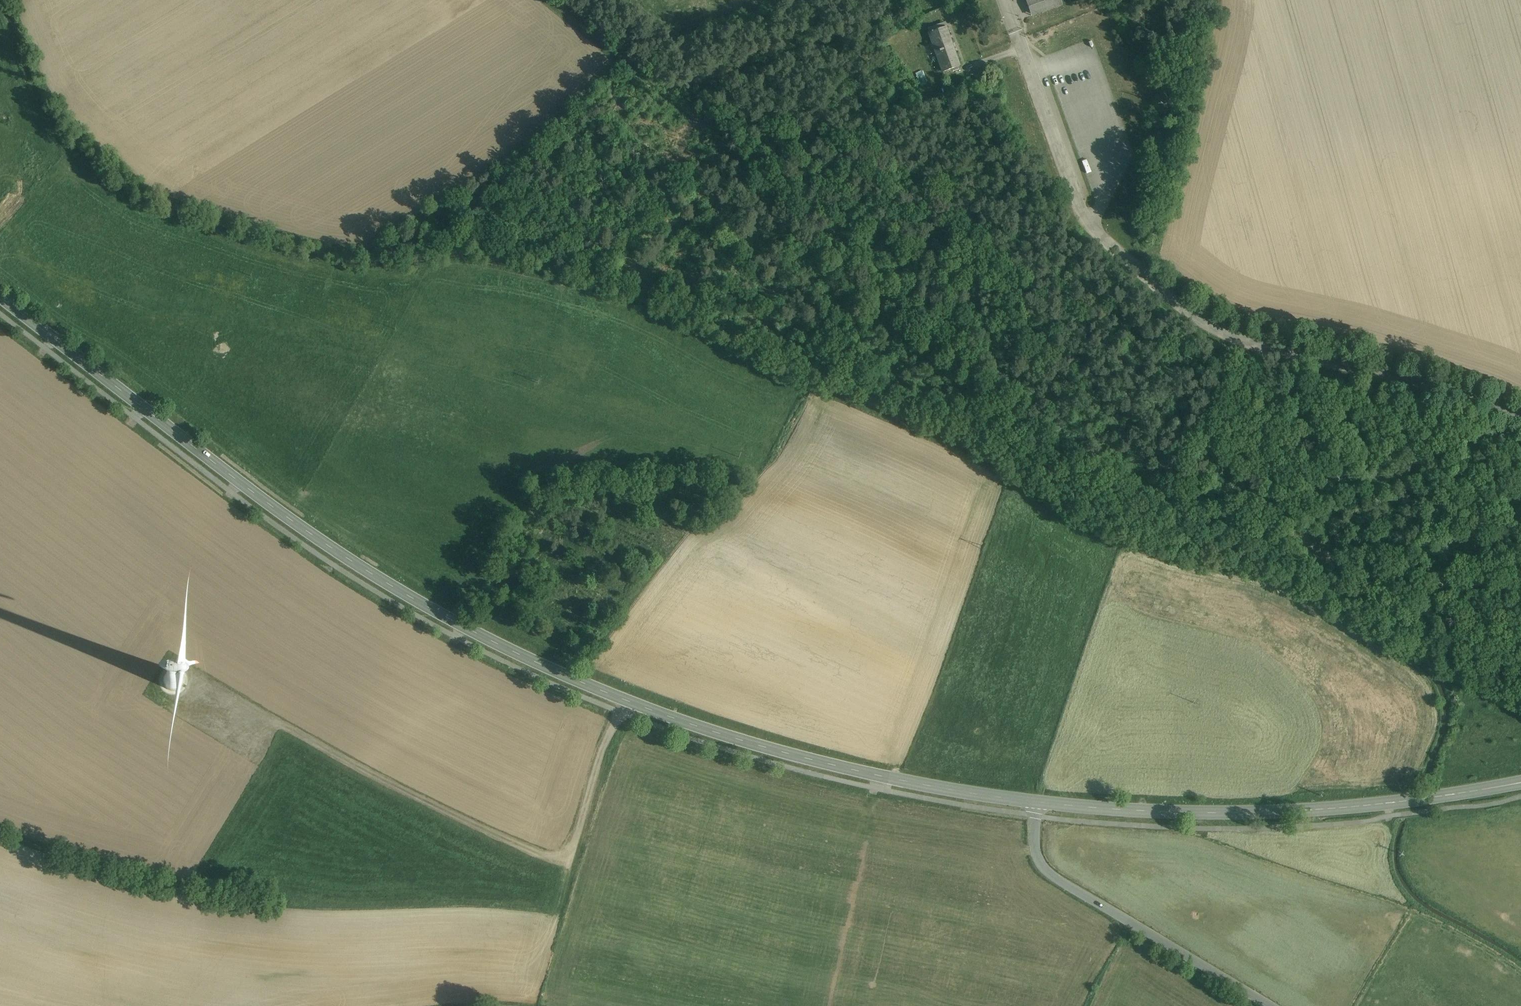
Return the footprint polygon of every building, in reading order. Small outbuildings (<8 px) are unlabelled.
[(1032,17),(1064,6),(1062,0),(1025,0),(1032,17)] [(961,65),(947,26),(927,34),(942,72),(961,65)]
